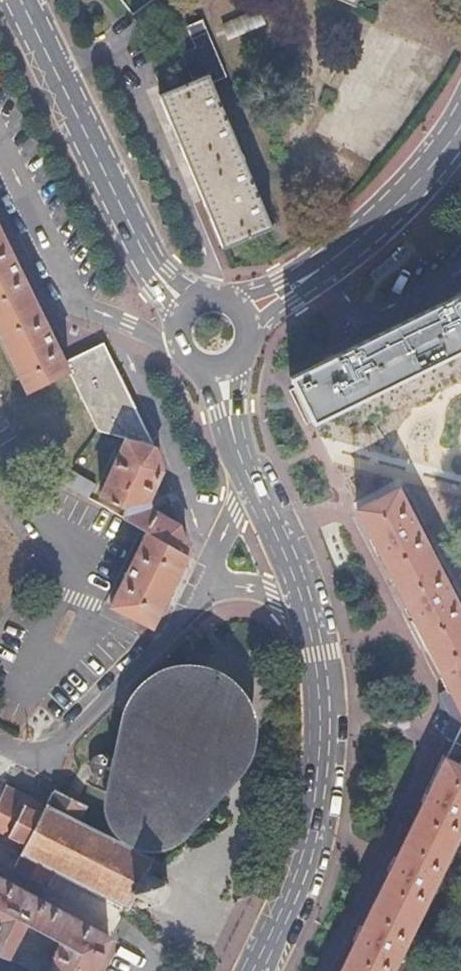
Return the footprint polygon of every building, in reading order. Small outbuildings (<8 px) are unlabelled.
[(202,20),(186,27),(192,42),(208,35),(202,20)] [(179,47),(193,82),(209,76),(212,83),(226,78),(208,35),(192,42),(179,47)] [(193,82),(159,96),(169,120),(180,147),(203,204),(222,250),(270,231),(212,83),(209,76),(193,82)] [(27,392),(67,373),(65,363),(53,338),(41,314),(29,290),(17,265),(0,231),(0,337),(27,392)] [(313,420),(460,349),(460,295),(325,361),(292,376),(313,420)] [(65,363),(67,373),(95,429),(125,437),(154,445),(104,344),(65,363)] [(154,445),(125,437),(98,495),(124,509),(120,517),(145,532),(186,553),(178,525),(148,509),(146,505),(147,501),(162,471),(154,445)] [(94,484),(68,468),(61,482),(87,497),(94,484)] [(400,488),(357,509),(365,525),(374,543),(393,583),(406,609),(438,674),(445,688),(436,692),(448,714),(447,723),(441,737),(450,740),(460,744),(460,615),(400,488)] [(150,625),(186,553),(145,532),(108,604),(150,625)] [(150,858),(158,843),(192,815),(235,761),(242,747),(246,731),(244,714),(238,699),(223,684),(208,675),(192,672),(168,676),(156,682),(145,693),(138,706),(134,718),(116,795),(115,809),(117,823),(110,836),(78,820),(87,804),(56,787),(54,792),(50,790),(43,804),(1,782),(0,783),(0,841),(24,854),(17,867),(20,869),(18,872),(49,888),(58,872),(122,905),(119,910),(125,912),(126,909),(132,911),(134,907),(138,908),(141,908),(143,907),(149,910),(152,904),(156,906),(158,901),(154,899),(161,886),(165,888),(168,883),(164,881),(166,878),(160,875),(158,878),(149,873),(156,861),(150,858)] [(460,759),(460,744),(450,740),(447,746),(444,752),(460,759)] [(444,752),(436,767),(421,798),(406,830),(390,861),(375,892),(359,923),(344,954),(336,970),(388,970),(460,823),(460,759),(444,752)] [(10,960),(28,927),(62,945),(49,970),(94,970),(95,968),(109,937),(0,879),(0,954),(10,960)]
